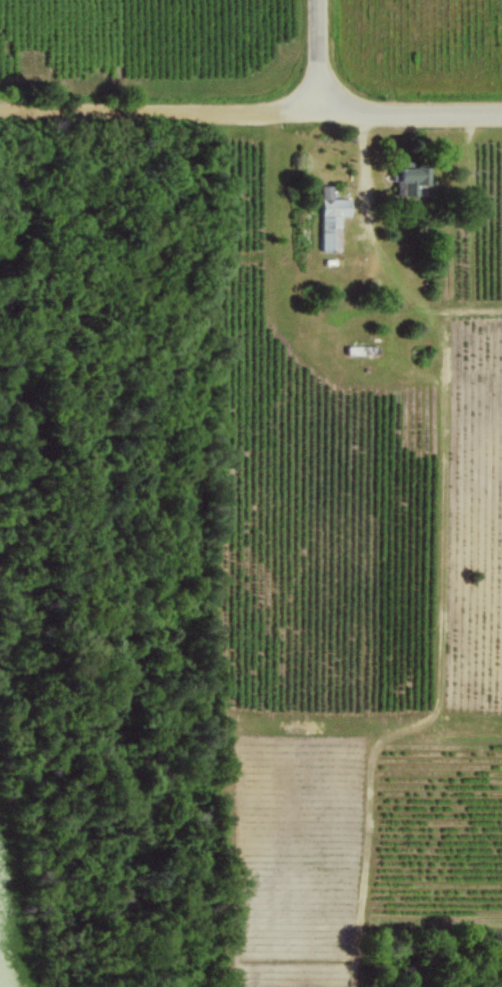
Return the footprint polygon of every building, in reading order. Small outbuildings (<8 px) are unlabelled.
[(399,196),(416,196),(417,185),(429,186),(430,168),(400,167),(399,196)] [(322,185),(322,250),(341,250),(341,216),(350,216),(350,198),(333,198),(333,185),(322,185)]
